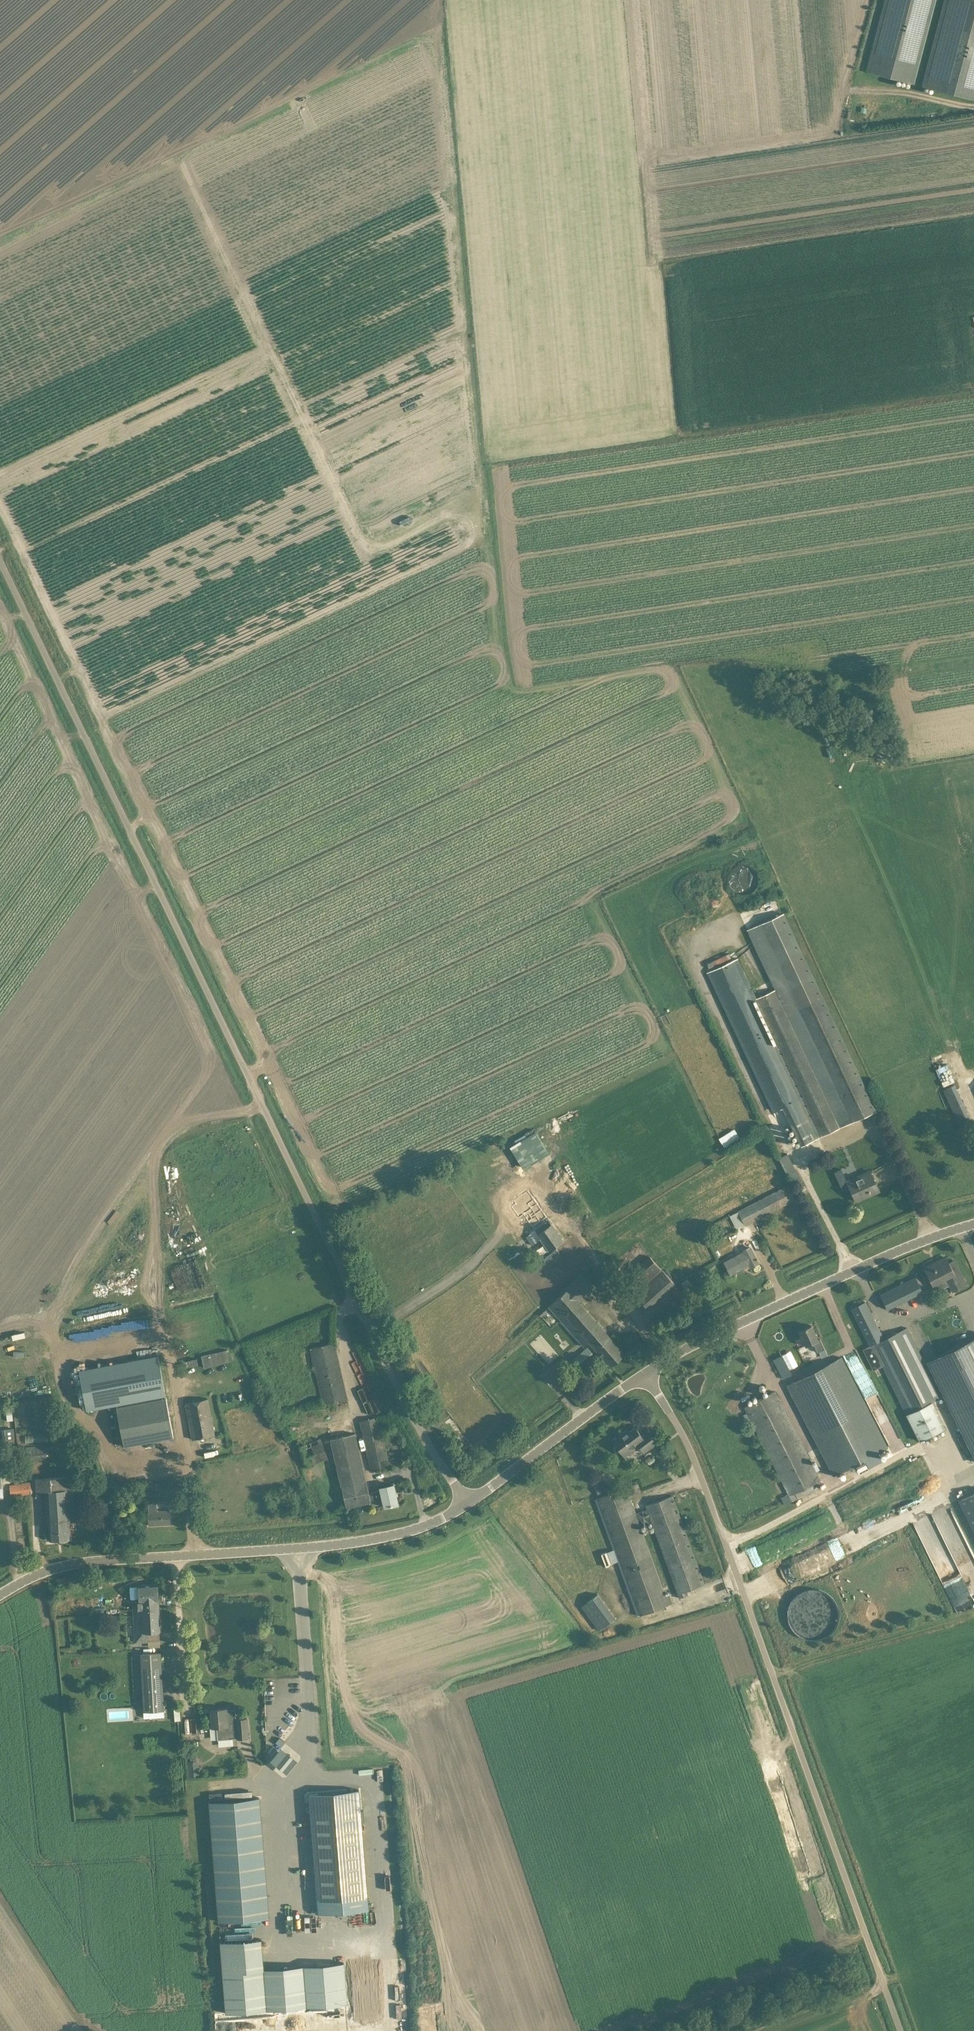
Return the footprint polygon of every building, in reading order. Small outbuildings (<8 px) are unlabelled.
[(865,69),(912,81),(934,0),(885,0),(865,69)] [(921,85),(973,99),(973,0),(944,0),(921,85)] [(876,1112),(839,1032),(783,913),(747,929),(775,989),(756,998),(738,958),(710,970),(776,1110),(783,1107),(801,1145),(866,1115),(867,1117),(876,1112)] [(955,1085),(945,1090),(943,1091),(962,1131),(973,1125),(955,1085)] [(719,1138),(725,1147),(741,1136),(735,1127),(719,1138)] [(875,1156),(877,1164),(887,1161),(884,1153),(875,1156)] [(871,1170),(845,1182),(855,1203),(880,1191),(871,1170)] [(795,1200),(787,1185),(737,1210),(745,1226),(795,1200)] [(532,1227),(547,1217),(528,1189),(513,1200),(516,1203),(511,1206),(519,1217),(524,1214),(532,1227)] [(535,1230),(530,1234),(536,1242),(540,1239),(548,1251),(563,1240),(552,1223),(538,1233),(535,1230)] [(750,1268),(760,1263),(751,1246),(741,1251),(742,1252),(738,1254),(723,1262),(730,1275),(749,1266),(750,1268)] [(662,1270),(650,1256),(623,1280),(635,1294),(647,1308),(675,1283),(663,1270),(662,1270)] [(946,1256),(938,1260),(936,1261),(937,1263),(927,1268),(926,1266),(924,1267),(929,1276),(933,1286),(946,1279),(948,1284),(952,1292),(967,1285),(959,1269),(954,1260),(949,1262),(946,1256)] [(625,1354),(605,1332),(580,1302),(594,1289),(581,1274),(565,1288),(567,1290),(548,1306),(551,1310),(575,1337),(579,1341),(584,1347),(589,1343),(610,1367),(625,1354)] [(687,1278),(681,1282),(685,1289),(692,1284),(687,1278)] [(887,1309),(913,1296),(905,1281),(880,1294),(886,1308),(887,1309)] [(883,1366),(920,1440),(945,1427),(932,1401),(941,1397),(907,1327),(884,1338),(865,1301),(851,1308),(870,1346),(863,1349),(867,1358),(873,1370),(883,1366)] [(812,1325),(799,1331),(806,1345),(813,1342),(817,1352),(825,1348),(820,1338),(818,1339),(812,1325)] [(957,1346),(945,1352),(936,1357),(928,1361),(973,1454),(973,1338),(957,1346)] [(334,1342),(309,1348),(322,1404),(347,1398),(334,1342)] [(572,1361),(581,1370),(596,1357),(587,1347),(572,1361)] [(227,1349),(201,1355),(204,1367),(230,1361),(227,1349)] [(115,1404),(115,1406),(123,1456),(173,1437),(165,1397),(157,1355),(77,1370),(85,1410),(115,1404)] [(888,1447),(842,1357),(787,1385),(834,1475),(855,1464),(858,1469),(866,1465),(864,1460),(888,1447)] [(185,1361),(186,1366),(198,1364),(197,1358),(185,1361)] [(789,1367),(780,1372),(783,1379),(792,1374),(789,1367)] [(789,1496),(789,1495),(812,1484),(819,1480),(821,1479),(816,1471),(813,1465),(775,1391),(744,1406),(744,1407),(758,1434),(789,1496)] [(208,1399),(185,1403),(192,1439),(215,1435),(208,1399)] [(389,1467),(378,1417),(360,1421),(372,1471),(389,1467)] [(643,1452),(655,1443),(647,1432),(642,1436),(635,1427),(629,1431),(627,1429),(612,1440),(616,1445),(615,1446),(615,1448),(617,1451),(619,1451),(620,1450),(624,1456),(638,1445),(643,1452)] [(3,1441),(15,1439),(14,1428),(2,1429),(3,1441)] [(385,1506),(398,1503),(394,1484),(380,1487),(381,1490),(369,1492),(355,1433),(331,1438),(346,1507),(371,1501),(371,1499),(383,1497),(385,1506)] [(322,1438),(311,1441),(316,1461),(328,1458),(322,1438)] [(27,1460),(47,1458),(45,1445),(26,1447),(27,1460)] [(396,1456),(395,1450),(387,1451),(389,1458),(396,1456)] [(74,1522),(72,1489),(71,1476),(35,1479),(36,1491),(46,1491),(47,1514),(48,1524),(49,1524),(50,1540),(70,1539),(69,1522),(74,1522)] [(606,1480),(595,1485),(599,1494),(610,1489),(606,1480)] [(21,1484),(23,1495),(32,1494),(30,1483),(21,1484)] [(11,1496),(23,1495),(21,1484),(10,1485),(11,1496)] [(636,1513),(631,1499),(632,1499),(627,1486),(598,1497),(640,1615),(669,1604),(668,1604),(672,1602),(669,1594),(665,1596),(640,1524),(651,1520),(678,1598),(688,1594),(686,1590),(704,1584),(672,1495),(646,1505),(647,1509),(636,1513)] [(957,1500),(973,1534),(973,1493),(957,1500)] [(148,1503),(149,1525),(170,1523),(169,1510),(157,1511),(157,1503),(148,1503)] [(973,1604),(973,1555),(952,1504),(932,1512),(955,1565),(939,1572),(956,1612),(973,1604)] [(158,1583),(138,1584),(139,1600),(133,1601),(134,1613),(149,1613),(149,1607),(159,1607),(158,1583)] [(581,1605),(599,1630),(618,1617),(600,1592),(581,1605)] [(149,1613),(134,1613),(135,1642),(160,1640),(159,1631),(160,1631),(159,1607),(149,1607),(149,1613)] [(161,1652),(140,1654),(143,1710),(144,1710),(144,1718),(165,1716),(161,1652)] [(236,1709),(227,1710),(227,1708),(210,1709),(211,1728),(216,1727),(217,1739),(236,1738),(236,1739),(249,1738),(248,1718),(237,1719),(236,1709)] [(272,1759),(288,1772),(299,1759),(283,1746),(272,1759)] [(359,1789),(309,1793),(319,1913),(369,1908),(359,1789)] [(269,1917),(259,1797),(209,1801),(219,1921),(269,1917)] [(265,1938),(222,1940),(226,2011),(349,2004),(347,1963),(266,1967),(265,1938)]
